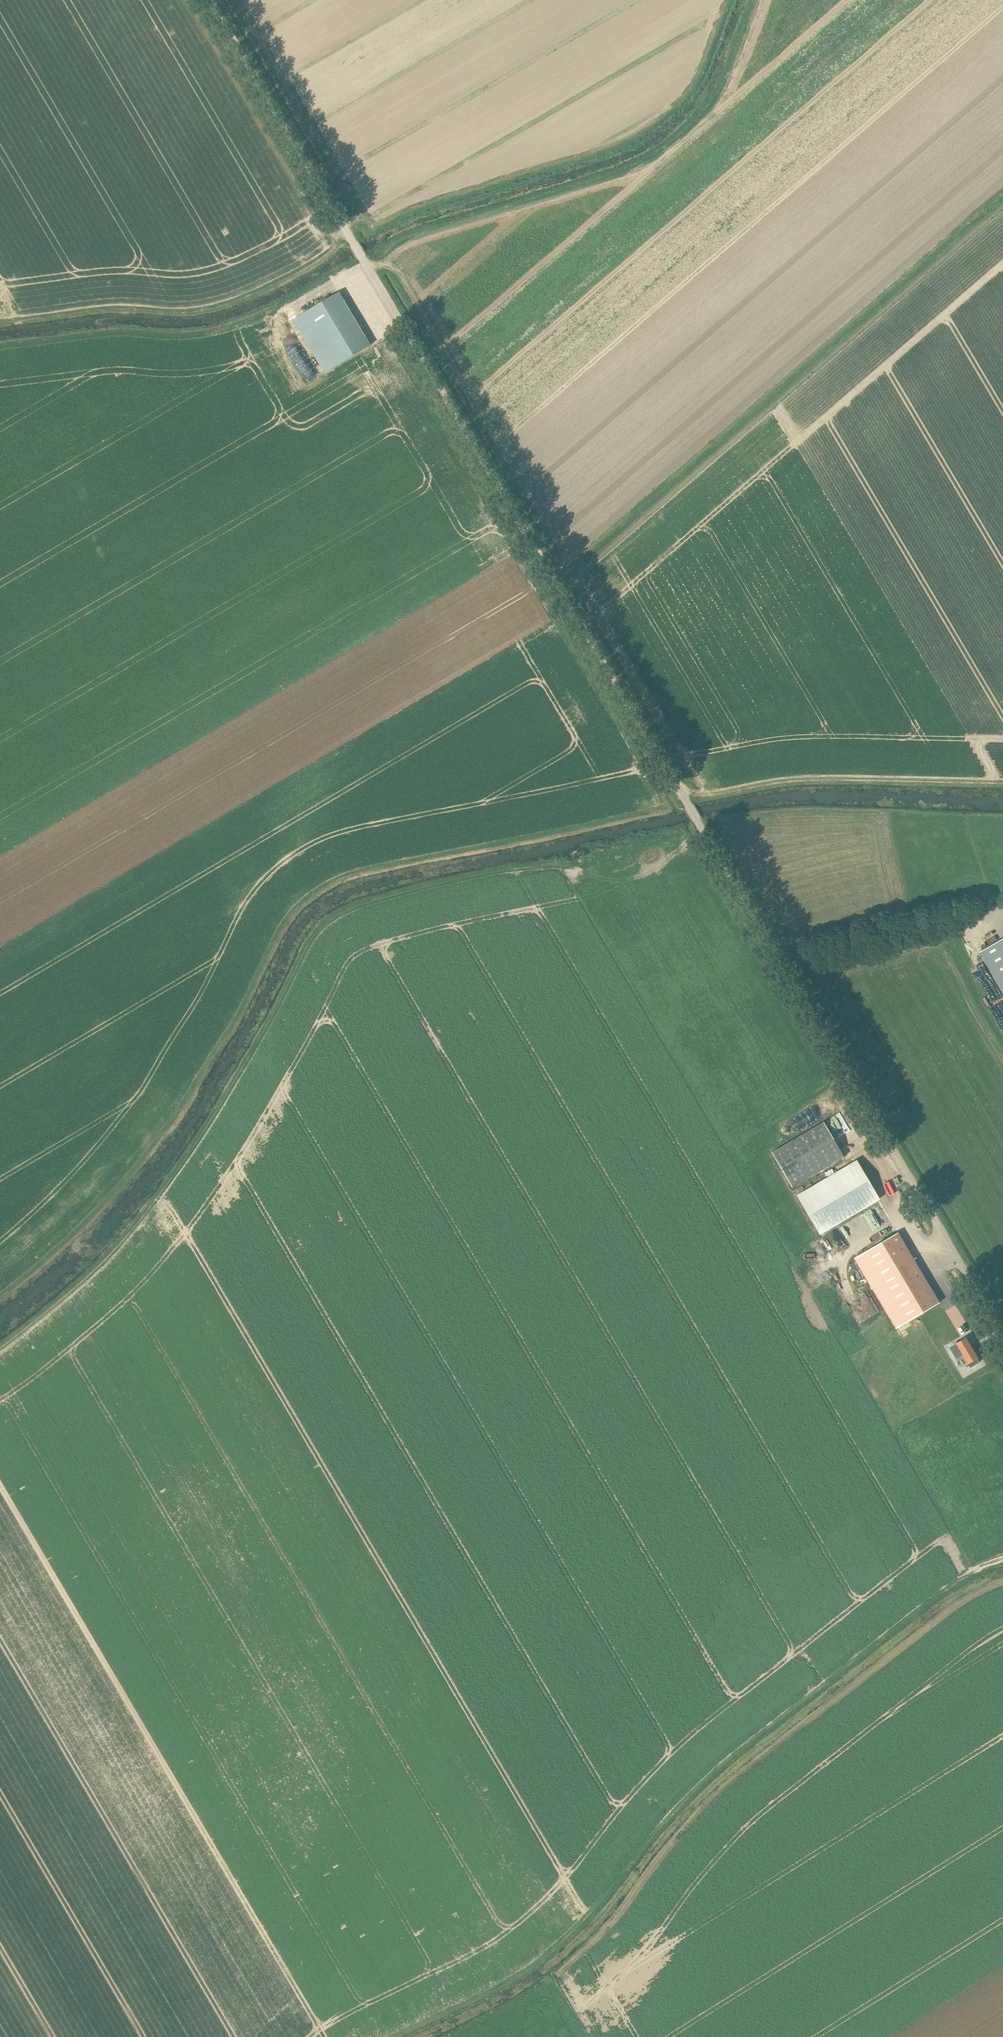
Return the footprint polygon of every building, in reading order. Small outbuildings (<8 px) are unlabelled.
[(328,370),(362,350),(369,346),(338,293),(330,298),(296,317),(328,370)] [(980,952),(1002,991),(1002,938),(980,952)] [(793,1186),(844,1156),(824,1121),(772,1152),(793,1186)] [(820,1233),(878,1199),(855,1161),(798,1195),(820,1233)] [(897,1233),(856,1257),(865,1273),(851,1282),(854,1286),(868,1277),(897,1327),(938,1302),(897,1233)] [(956,1344),(959,1350),(957,1351),(959,1353),(961,1352),(967,1363),(976,1357),(965,1338),(956,1344)]
